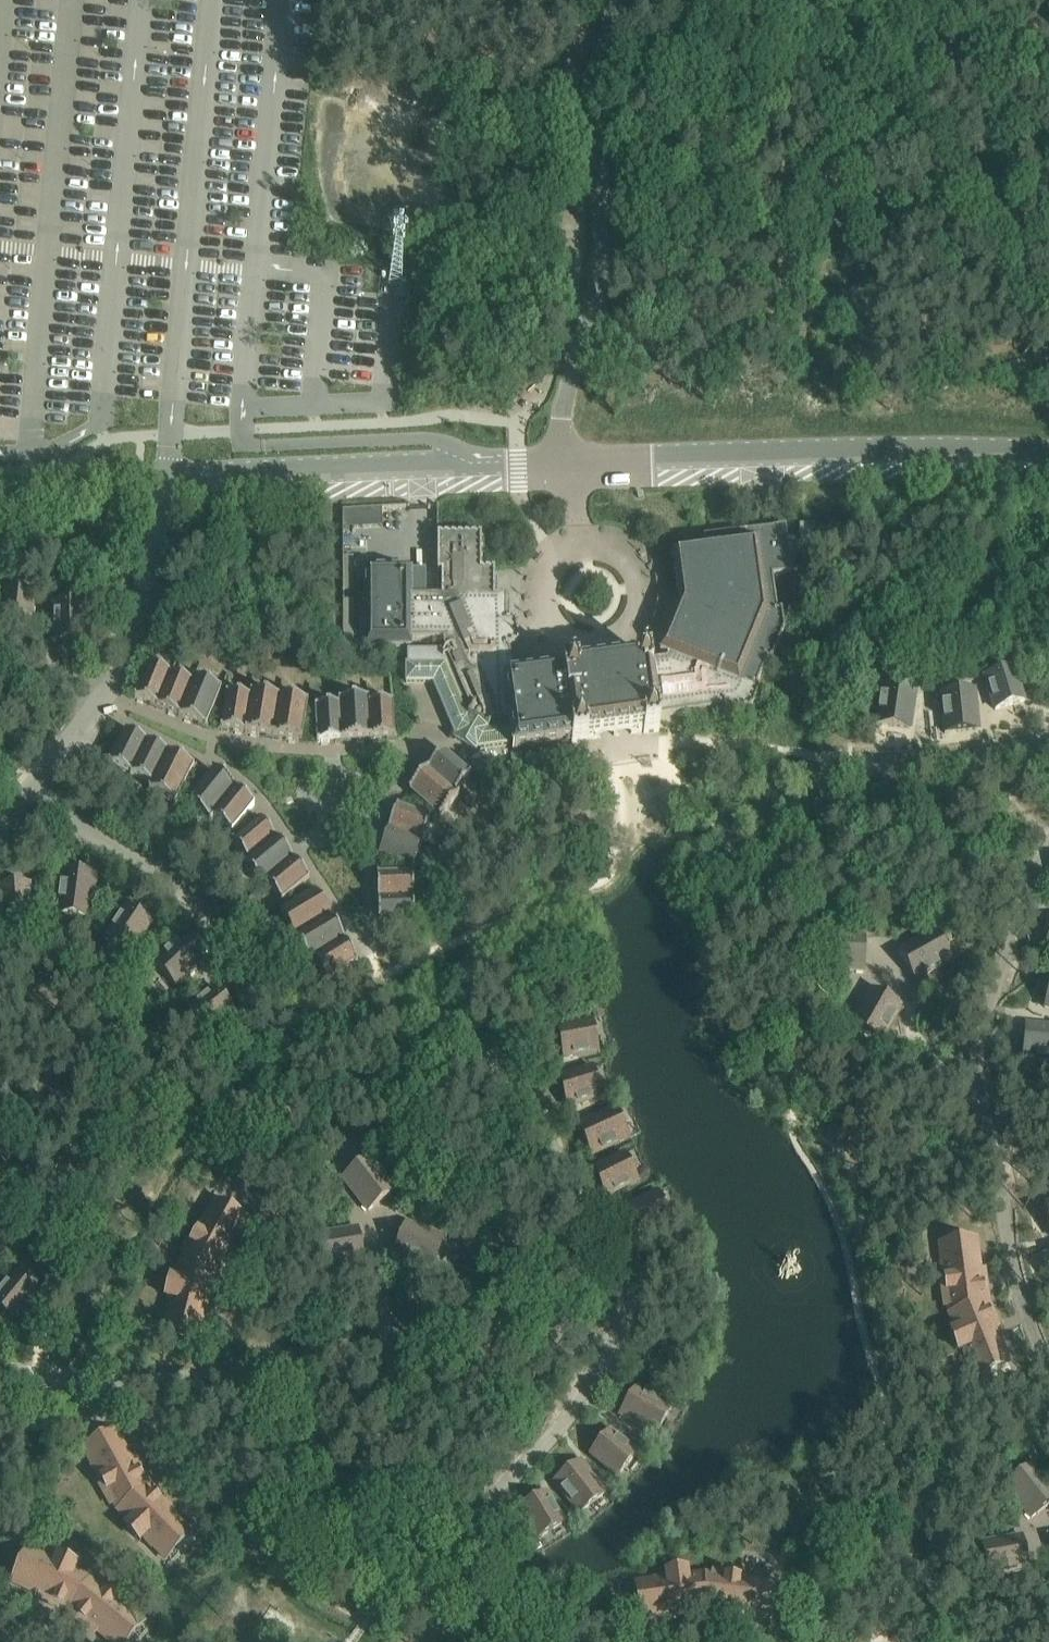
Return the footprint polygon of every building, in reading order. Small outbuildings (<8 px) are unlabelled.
[(507,622),(507,595),(495,595),(495,590),(498,589),(498,576),(495,576),(495,570),(482,570),(482,535),(438,535),(438,596),(413,596),(412,568),(364,569),(364,647),(413,647),(413,639),(444,639),(443,647),(445,650),(406,650),(407,663),(404,663),(404,684),(432,684),(454,736),(452,739),(477,753),(479,750),(510,745),(511,751),(572,739),(572,744),(587,741),(587,738),(618,734),(644,731),(644,734),(660,732),(658,718),(723,709),(724,713),(752,710),(759,690),(756,689),(767,659),(772,661),(784,629),(782,612),(778,612),(773,576),(792,573),(786,526),(703,538),(705,552),(678,556),(684,604),(665,650),(670,652),(666,659),(609,667),(520,678),(507,647),(520,642),(517,632),(515,621),(507,622)] [(2,590),(0,612),(0,626),(32,630),(36,593),(2,590)] [(52,602),(53,639),(87,639),(86,602),(52,602)] [(170,674),(148,665),(134,698),(156,707),(170,674)] [(1016,665),(983,675),(994,710),(1026,700),(1016,665)] [(192,683),(170,674),(156,707),(179,716),(192,683)] [(222,689),(195,678),(192,683),(179,716),(206,728),(222,689)] [(917,687),(880,683),(875,725),(912,730),(917,687)] [(975,688),(939,691),(943,734),(980,731),(975,688)] [(279,697),(251,692),(250,697),(244,733),(273,737),(279,697)] [(250,697),(226,693),(221,729),(244,733),(250,697)] [(308,701),(279,697),(273,737),(301,742),(308,701)] [(368,699),(339,700),(339,705),(341,742),(370,740),(368,703),(368,699)] [(393,702),(368,703),(370,740),(395,739),(393,702)] [(339,705),(315,707),(317,743),(341,742),(339,705)] [(146,742),(125,731),(109,763),(130,774),(146,742)] [(168,753),(146,742),(130,774),(151,785),(168,753)] [(472,774),(444,751),(428,769),(455,793),(472,774)] [(176,804),(195,767),(168,753),(151,785),(149,790),(176,804)] [(459,796),(455,793),(428,769),(408,792),(410,793),(439,817),(438,818),(439,819),(459,796)] [(238,790),(213,770),(187,802),(211,822),(214,818),(238,790)] [(255,804),(238,790),(214,818),(232,833),(255,804)] [(431,818),(397,806),(388,830),(422,843),(431,818)] [(275,837),(260,819),(232,843),(247,861),(275,837)] [(422,843),(388,830),(380,855),(414,867),(422,843)] [(294,860),(275,837),(247,861),(243,864),(262,887),(266,883),(294,860)] [(310,879),(294,860),(266,883),(282,902),(310,879)] [(98,875),(62,870),(56,915),(92,919),(98,875)] [(413,873),(377,875),(378,900),(414,898),(413,873)] [(0,887),(0,923),(35,920),(32,884),(0,887)] [(315,890),(279,911),(295,938),(331,916),(315,890)] [(414,898),(378,900),(378,925),(415,924),(414,898)] [(154,924),(126,905),(105,936),(132,956),(154,924)] [(331,916),(295,938),(310,964),(315,961),(346,943),(331,916)] [(934,928),(897,950),(916,982),(953,960),(934,928)] [(187,931),(154,962),(178,989),(211,957),(187,931)] [(865,935),(823,935),(823,972),(865,972),(865,935)] [(358,963),(346,943),(315,961),(327,981),(358,963)] [(186,1011),(208,1037),(237,1012),(215,987),(186,1011)] [(902,1006),(870,988),(849,1025),(882,1043),(902,1006)] [(593,1019),(557,1025),(563,1059),(599,1052),(593,1019)] [(1025,1024),(1022,1060),(1048,1062),(1048,1026),(1025,1024)] [(593,1065),(557,1076),(567,1108),(603,1098),(593,1065)] [(616,1106),(577,1124),(592,1157),(631,1139),(616,1106)] [(625,1152),(591,1168),(605,1199),(640,1182),(625,1152)] [(371,1156),(342,1178),(368,1212),(397,1190),(371,1156)] [(658,1191),(620,1209),(636,1242),(674,1224),(658,1191)] [(224,1217),(209,1208),(197,1228),(195,1227),(181,1250),(183,1252),(179,1258),(213,1273),(219,1263),(223,1265),(230,1254),(226,1251),(245,1219),(229,1209),(224,1217)] [(445,1237),(406,1221),(393,1256),(431,1271),(445,1237)] [(360,1227),(316,1235),(322,1271),(367,1264),(360,1227)] [(982,1280),(977,1242),(958,1245),(959,1254),(942,1256),(945,1279),(942,1279),(945,1307),(948,1307),(949,1314),(985,1304),(983,1293),(987,1292),(986,1279),(982,1280)] [(213,1273),(179,1258),(174,1275),(169,1273),(164,1293),(169,1295),(163,1313),(180,1318),(177,1327),(196,1333),(206,1296),(210,1297),(214,1285),(210,1284),(213,1273)] [(12,1273),(0,1288),(0,1313),(18,1328),(39,1294),(12,1273)] [(985,1304),(949,1314),(956,1330),(951,1332),(959,1351),(963,1349),(971,1367),(987,1361),(991,1369),(1008,1362),(994,1327),(998,1326),(993,1314),(989,1315),(985,1304)] [(674,1407),(638,1384),(619,1416),(655,1438),(674,1407)] [(638,1453),(611,1430),(589,1455),(617,1479),(638,1453)] [(134,1467),(116,1434),(99,1443),(104,1452),(89,1460),(100,1480),(97,1481),(111,1505),(113,1504),(117,1510),(147,1488),(141,1478),(144,1476),(138,1465),(134,1467)] [(608,1493),(582,1460),(553,1482),(579,1516),(608,1493)] [(1005,1484),(1031,1519),(1048,1506),(1048,1486),(1032,1463),(1005,1484)] [(155,1497),(147,1488),(117,1510),(129,1523),(125,1527),(140,1542),(143,1538),(157,1552),(169,1540),(176,1547),(190,1533),(164,1506),(167,1503),(158,1494),(155,1497)] [(547,1491),(518,1508),(537,1540),(567,1523),(547,1491)] [(1023,1535),(980,1544),(988,1581),(1030,1573),(1023,1535)] [(55,1563),(37,1555),(30,1571),(22,1567),(13,1584),(48,1600),(46,1604),(58,1609),(60,1605),(70,1610),(90,1579),(74,1571),(76,1567),(57,1558),(55,1563)] [(686,1572),(665,1574),(666,1580),(647,1582),(649,1599),(639,1601),(642,1620),(679,1615),(680,1619),(693,1617),(692,1613),(704,1612),(704,1575),(687,1577),(686,1572)] [(711,1576),(704,1575),(704,1612),(715,1613),(715,1617),(728,1619),(728,1615),(766,1620),(768,1601),(759,1599),(761,1582),(739,1579),(739,1577),(711,1573),(711,1576)] [(90,1579),(70,1610),(79,1618),(77,1621),(87,1629),(89,1626),(109,1641),(125,1641),(131,1635),(123,1629),(134,1616),(117,1601),(119,1599),(97,1581),(96,1583),(90,1579)]
